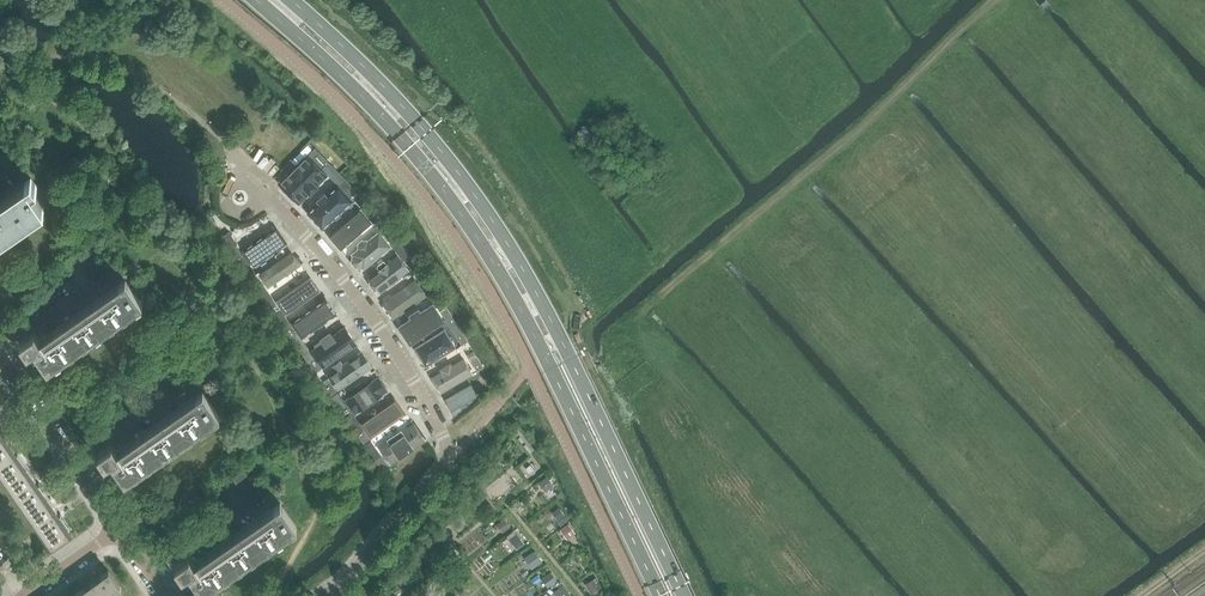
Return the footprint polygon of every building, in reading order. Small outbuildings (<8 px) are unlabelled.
[(328,161),(319,152),(314,158),(323,167),(328,161)] [(299,202),(328,173),(313,159),(284,187),(299,202)] [(351,186),(339,174),(335,179),(346,190),(351,186)] [(26,219),(44,207),(32,190),(37,186),(33,180),(30,182),(28,179),(0,198),(0,238),(26,219)] [(322,225),(349,200),(334,184),(307,210),(322,225)] [(360,195),(351,186),(346,191),(355,200),(360,195)] [(371,208),(360,196),(355,200),(366,213),(371,208)] [(380,218),(372,208),(366,213),(374,223),(380,218)] [(370,222),(358,209),(329,235),(341,248),(370,222)] [(274,230),(245,250),(255,265),(285,244),(274,230)] [(389,246),(377,231),(347,256),(360,271),(389,246)] [(399,241),(391,232),(385,236),(393,246),(399,241)] [(80,259),(92,251),(88,245),(75,254),(80,259)] [(243,255),(236,245),(230,249),(237,259),(243,255)] [(84,265),(96,256),(92,251),(80,259),(84,265)] [(290,252),(260,273),(269,285),(299,264),(290,252)] [(407,270),(395,255),(367,278),(379,293),(407,270)] [(418,266),(410,255),(404,260),(412,270),(418,266)] [(88,271),(100,262),(96,256),(84,265),(88,271)] [(92,277),(104,268),(100,262),(88,271),(92,277)] [(427,279),(418,266),(412,270),(422,283),(427,279)] [(96,283),(109,274),(104,268),(92,277),(96,283)] [(264,285),(256,274),(250,279),(257,289),(264,285)] [(278,298),(287,310),(316,290),(308,277),(278,298)] [(426,296),(414,279),(382,301),(394,318),(426,296)] [(34,332),(20,342),(27,353),(34,362),(40,358),(41,360),(47,369),(60,360),(73,351),(87,341),(101,332),(115,322),(130,312),(142,304),(128,284),(127,283),(125,280),(40,340),(34,332)] [(435,290),(428,280),(422,284),(429,295),(435,290)] [(280,308),(273,298),(266,302),(273,313),(280,308)] [(293,322),(303,336),(333,314),(323,301),(293,322)] [(441,319),(430,302),(399,324),(410,340),(441,319)] [(452,315),(445,305),(439,309),(446,320),(452,315)] [(296,332),(289,321),(283,326),(290,336),(296,332)] [(343,325),(309,350),(322,367),(356,343),(343,325)] [(454,346),(443,330),(415,348),(426,365),(454,346)] [(468,341),(461,330),(455,334),(462,345),(468,341)] [(360,351),(327,374),(339,390),(371,367),(360,351)] [(476,356),(473,351),(467,354),(470,360),(476,356)] [(157,371),(170,362),(165,356),(153,365),(157,371)] [(483,367),(477,356),(471,360),(477,371),(483,367)] [(322,369),(314,358),(308,363),(315,373),(322,369)] [(471,374),(461,358),(432,376),(441,392),(471,374)] [(161,376),(174,368),(170,362),(157,371),(161,376)] [(165,382),(178,374),(174,368),(161,376),(165,382)] [(169,388),(182,379),(178,374),(165,382),(169,388)] [(338,392),(331,382),(328,378),(323,381),(326,385),(325,386),(332,397),(338,392)] [(377,378),(345,400),(354,413),(386,391),(377,378)] [(173,394),(186,385),(182,379),(169,388),(173,394)] [(112,443),(97,453),(105,464),(111,474),(117,470),(125,480),(137,472),(151,462),(165,453),(178,443),(192,433),(206,424),(219,415),(204,394),(203,392),(117,451),(112,443)] [(354,416),(347,405),(341,410),(348,420),(354,416)] [(387,405),(362,422),(370,434),(396,417),(387,405)] [(412,424),(378,447),(391,465),(424,441),(412,424)] [(371,439),(364,429),(357,433),(365,444),(371,439)] [(6,479),(25,466),(16,453),(16,452),(14,450),(13,448),(11,446),(4,435),(1,432),(0,430),(0,470),(6,479)] [(389,465),(381,455),(375,459),(382,469),(389,465)] [(25,466),(6,479),(15,492),(27,510),(47,497),(38,484),(37,483),(35,480),(35,479),(34,478),(25,466)] [(234,482),(247,473),(243,467),(230,476),(234,482)] [(238,488),(251,479),(247,473),(234,482),(238,488)] [(546,477),(539,482),(545,490),(552,485),(546,477)] [(242,493),(255,484),(251,479),(238,488),(242,493)] [(246,499),(259,490),(255,484),(242,493),(246,499)] [(251,505),(264,497),(259,490),(246,499),(251,505)] [(47,497),(27,510),(40,528),(50,543),(53,546),(72,533),(70,531),(70,530),(59,515),(58,514),(58,513),(56,510),(55,509),(47,497)] [(189,554),(175,564),(182,575),(189,585),(195,581),(202,591),(215,583),(216,582),(230,572),(243,563),(257,553),(271,544),(285,534),(296,526),(282,506),(280,503),(195,562),(189,554)] [(558,507),(551,511),(556,519),(563,514),(558,507)] [(509,526),(504,519),(498,524),(503,531),(509,526)] [(568,524),(559,531),(564,539),(574,532),(568,524)] [(517,532),(509,538),(517,548),(524,542),(517,532)] [(176,552),(170,543),(158,551),(164,560),(176,552)] [(534,568),(542,562),(535,551),(526,557),(534,568)] [(123,591),(109,570),(77,592),(80,595),(116,595),(123,591)] [(557,579),(551,571),(543,577),(548,585),(557,579)] [(591,593),(601,587),(596,578),(586,584),(591,593)] [(373,595),(388,595),(396,588),(387,580),(373,595)] [(562,585),(554,591),(558,595),(569,595),(570,595),(562,585)] [(426,594),(428,595),(435,595),(439,592),(434,587),(426,594)]
